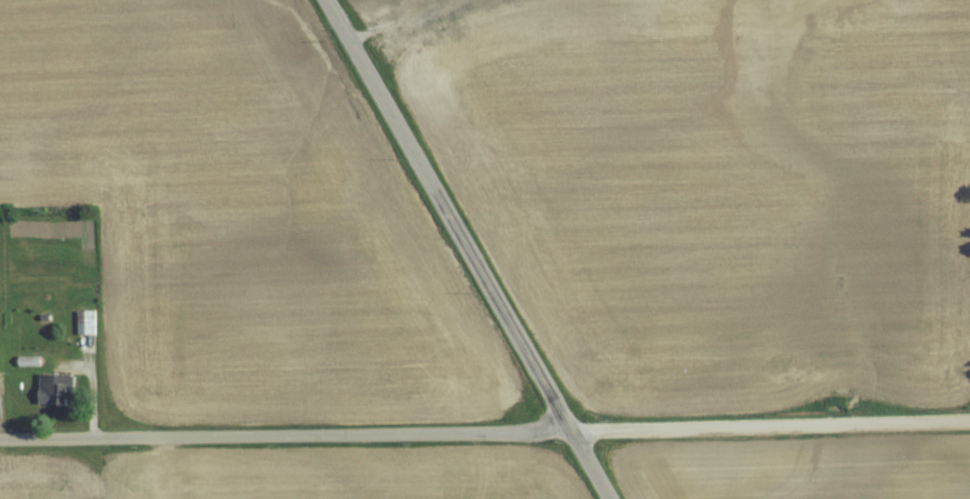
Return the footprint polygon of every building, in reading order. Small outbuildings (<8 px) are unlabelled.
[(75,406),(76,376),(43,374),(41,404),(75,406)]
